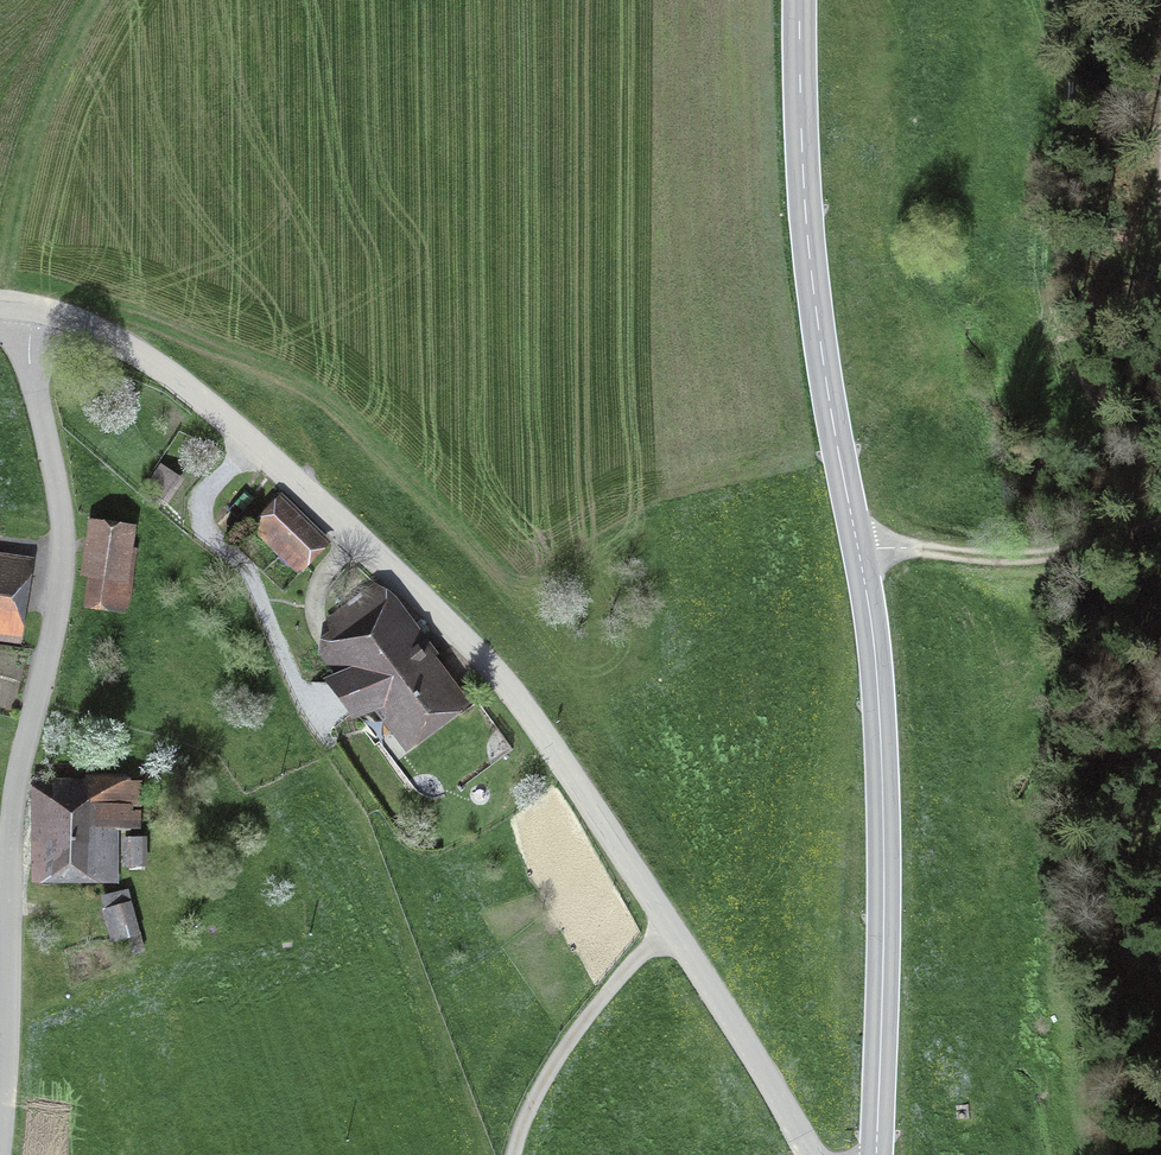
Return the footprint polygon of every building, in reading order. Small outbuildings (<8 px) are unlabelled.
[(147,488),(164,501),(178,481),(162,469),(147,488)] [(259,522),(301,562),(321,542),(279,502),(259,522)] [(91,573),(118,577),(125,531),(99,527),(91,573)] [(15,637),(23,575),(0,571),(0,635),(15,637)] [(384,610),(341,642),(358,665),(334,683),(357,714),(381,696),(411,735),(453,703),(384,610)] [(133,826),(134,782),(93,781),(93,798),(46,798),(45,868),(110,868),(110,852),(94,852),(94,826),(133,826)] [(145,845),(128,845),(128,878),(146,878),(145,845)] [(128,935),(132,953),(143,949),(132,903),(107,910),(115,939),(128,935)]
